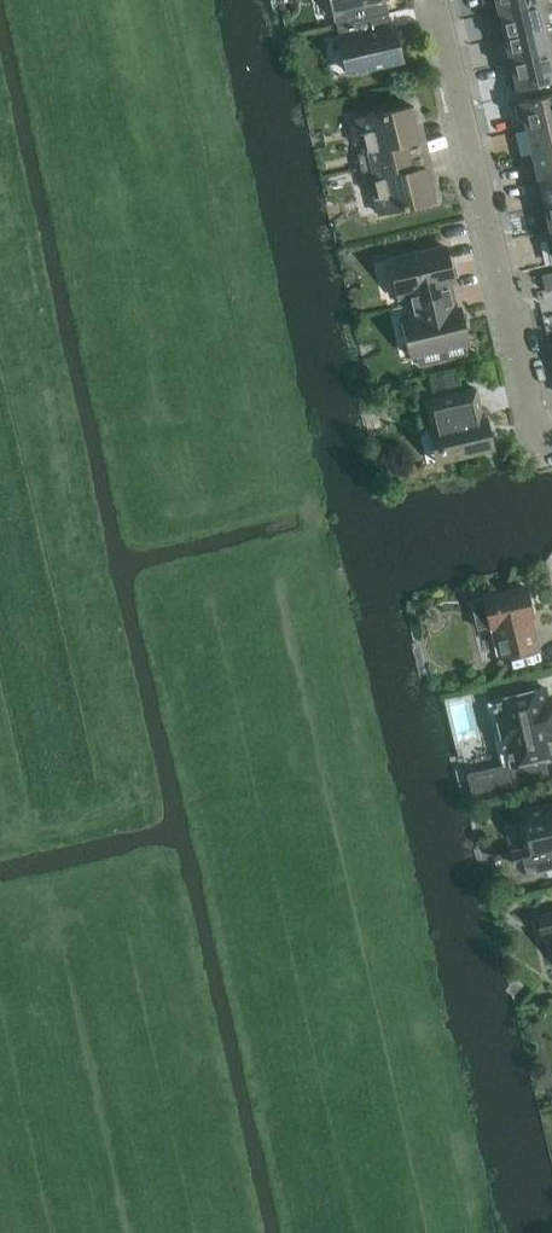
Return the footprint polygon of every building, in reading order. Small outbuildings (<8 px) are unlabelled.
[(336,15),(338,25),(346,23),(389,13),(385,0),(332,0),(336,15)] [(499,11),(546,0),(496,0),(499,11)] [(497,24),(500,35),(502,37),(505,36),(505,37),(551,25),(551,0),(546,0),(499,11),(501,21),(499,21),(497,24)] [(346,23),(338,25),(340,37),(348,72),(403,59),(395,28),(393,28),(389,13),(346,23)] [(505,37),(511,62),(551,53),(551,25),(505,37)] [(508,63),(510,73),(508,75),(512,89),(514,90),(517,89),(517,90),(551,81),(551,53),(511,62),(508,63)] [(516,106),(519,118),(522,120),(524,119),(527,129),(551,123),(551,94),(520,101),(520,103),(518,103),(516,106)] [(414,106),(357,120),(365,152),(358,154),(361,168),(425,153),(414,106)] [(527,129),(533,154),(551,150),(551,123),(527,129)] [(533,154),(539,180),(551,176),(551,150),(533,154)] [(425,153),(361,168),(365,182),(372,181),(379,213),(436,200),(425,153)] [(539,180),(545,205),(551,203),(551,176),(539,180)] [(447,247),(391,260),(399,296),(408,294),(411,305),(453,295),(450,281),(455,280),(447,247)] [(542,274),(546,291),(551,289),(551,272),(542,274)] [(414,316),(409,317),(417,353),(420,365),(467,354),(464,342),(469,341),(461,308),(457,309),(453,295),(411,305),(414,316)] [(453,372),(435,376),(438,389),(456,385),(453,372)] [(476,388),(424,401),(430,428),(429,429),(436,461),(493,447),(490,431),(486,429),(476,388)] [(527,587),(472,600),(479,629),(493,626),(501,658),(539,649),(532,617),(534,617),(527,587)] [(487,701),(502,765),(502,767),(509,765),(513,783),(548,774),(544,757),(551,755),(551,697),(548,697),(545,683),(493,695),(494,700),(487,701)] [(502,765),(467,773),(473,798),(515,788),(513,783),(509,765),(502,767),(502,765)] [(514,850),(518,866),(526,871),(551,864),(551,805),(523,812),(531,846),(514,850)] [(538,917),(542,934),(551,932),(551,914),(538,917)]
